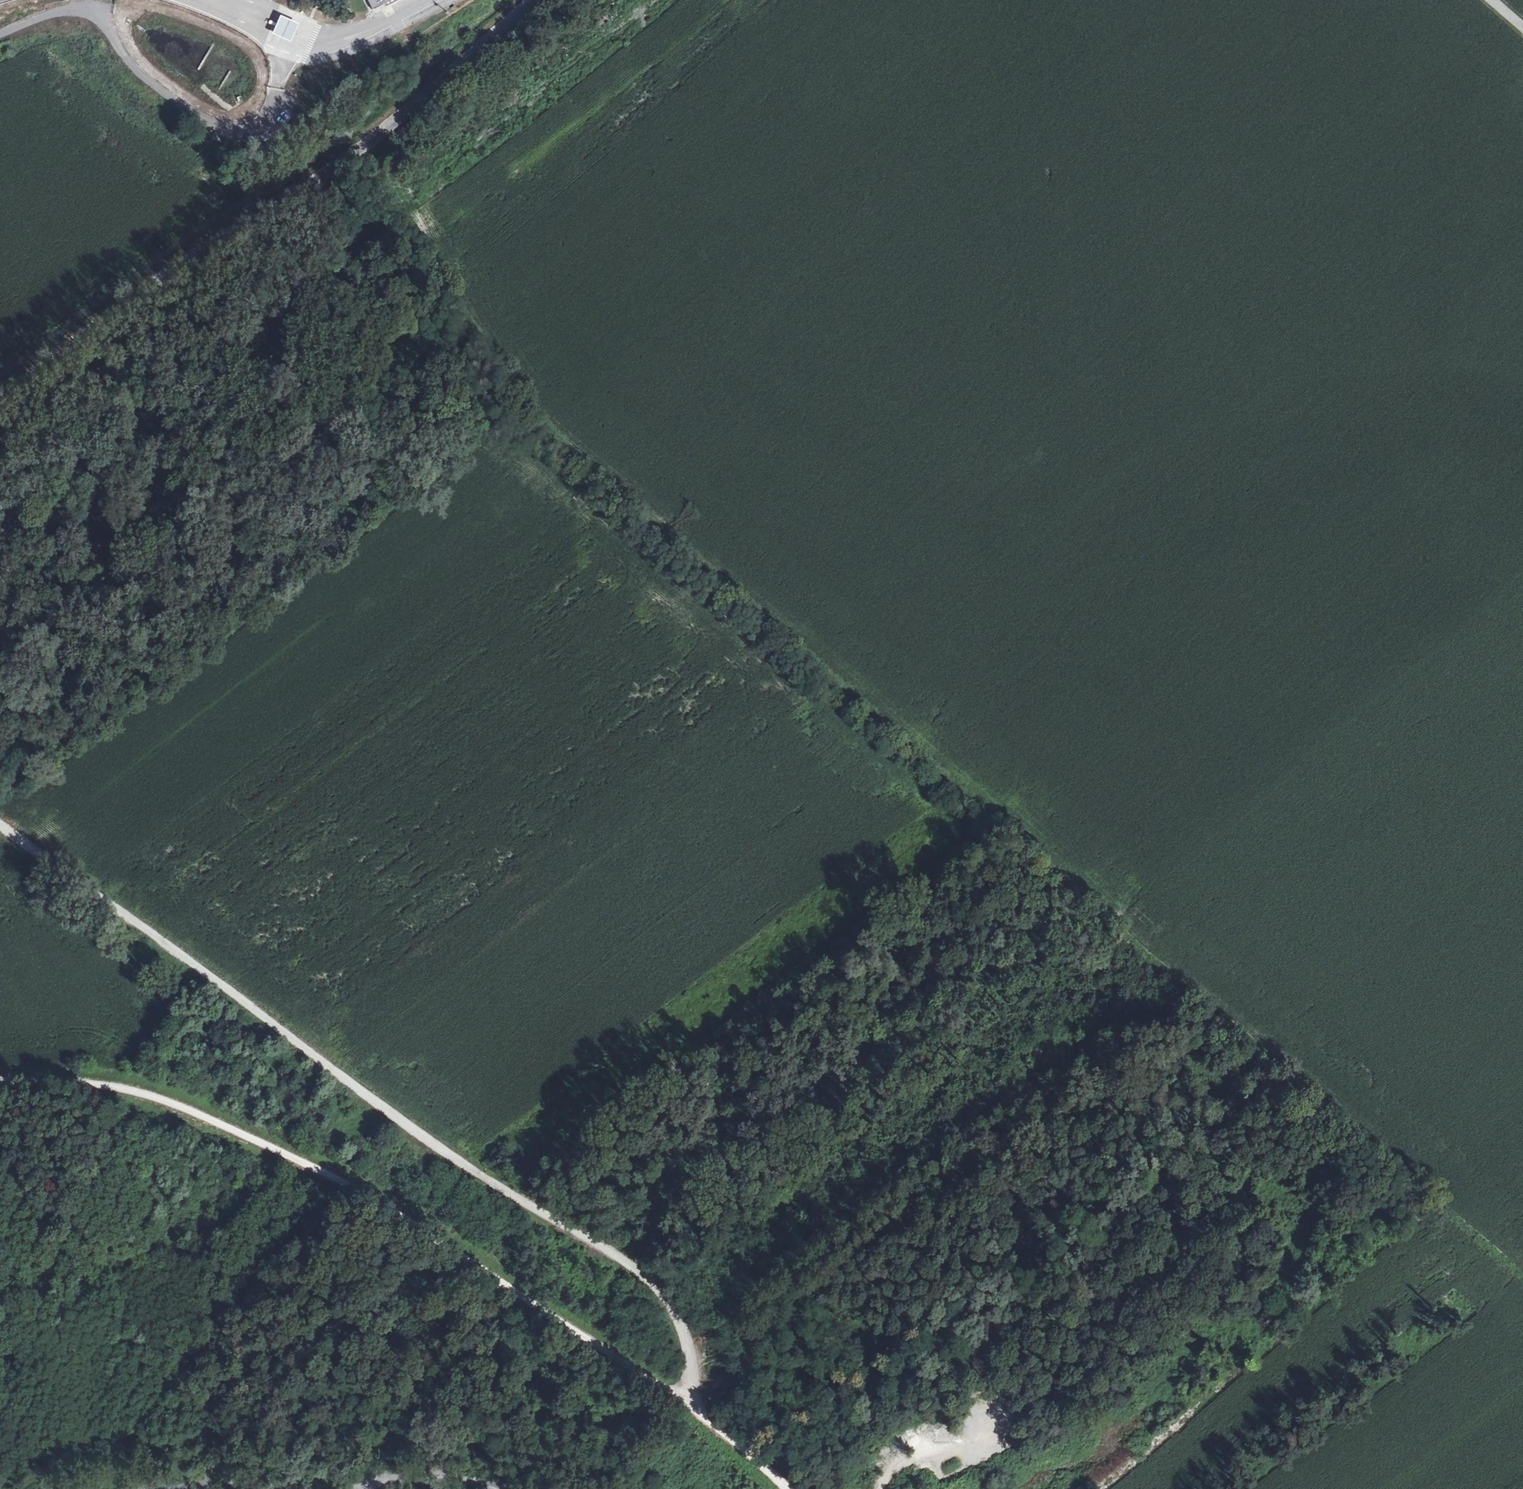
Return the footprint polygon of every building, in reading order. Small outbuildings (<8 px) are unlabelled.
[(383,5),(393,0),(366,0),(372,11),(383,5)] [(294,35),(298,26),(280,18),(276,27),(272,36),(290,44),(294,35)]
